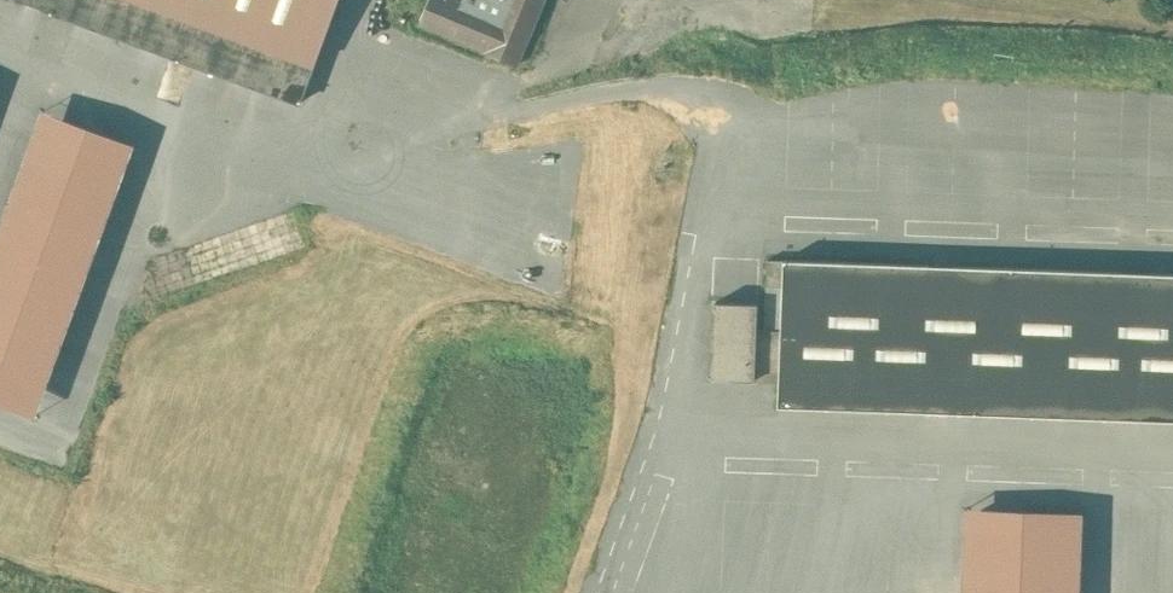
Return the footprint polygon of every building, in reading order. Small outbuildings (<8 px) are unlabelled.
[(42,9),(300,102),(314,64),(314,65),(338,0),(18,0),(42,9)] [(421,23),(486,50),(485,52),(517,66),(544,0),(430,0),(421,23)] [(43,111),(0,230),(0,404),(35,417),(134,144),(43,111)] [(784,259),(784,260),(768,259),(767,285),(783,286),(781,330),(757,329),(758,303),(716,301),(713,378),(756,379),(756,371),(780,372),(778,406),(1172,420),(1172,273),(784,259)] [(965,506),(962,592),(1085,592),(1088,511),(965,506)]
